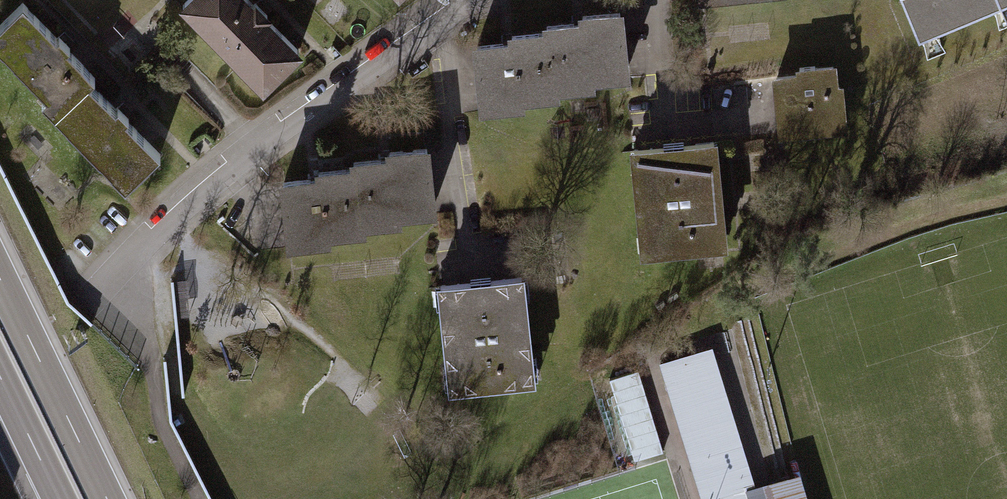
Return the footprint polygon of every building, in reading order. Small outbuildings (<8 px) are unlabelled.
[(184,5),(262,87),(298,52),(248,0),(190,0),(184,5)] [(909,44),(1006,4),(1006,0),(891,0),(909,44)] [(55,117),(89,83),(96,77),(23,3),(0,26),(0,50),(47,98),(42,103),(55,117)] [(504,34),(469,37),(475,107),(522,102),(522,96),(557,93),(557,87),(593,84),(592,75),(628,72),(621,4),(580,8),(576,8),(576,14),(539,17),(540,24),(510,26),(503,27),(504,34)] [(840,68),(770,77),(778,140),(848,131),(840,68)] [(89,83),(55,117),(126,189),(160,156),(89,83)] [(311,171),(276,175),(282,242),(325,238),(325,232),(361,228),(361,222),(397,218),(397,212),(432,209),(426,141),(391,144),(382,145),(382,150),(347,154),(347,161),(317,164),(310,165),(311,171)] [(711,148),(621,153),(628,259),(718,253),(711,148)] [(516,281),(435,288),(443,392),(524,386),(516,281)] [(659,362),(702,498),(807,498),(798,470),(754,484),(711,346),(659,362)] [(641,363),(611,372),(637,455),(667,446),(641,363)]
